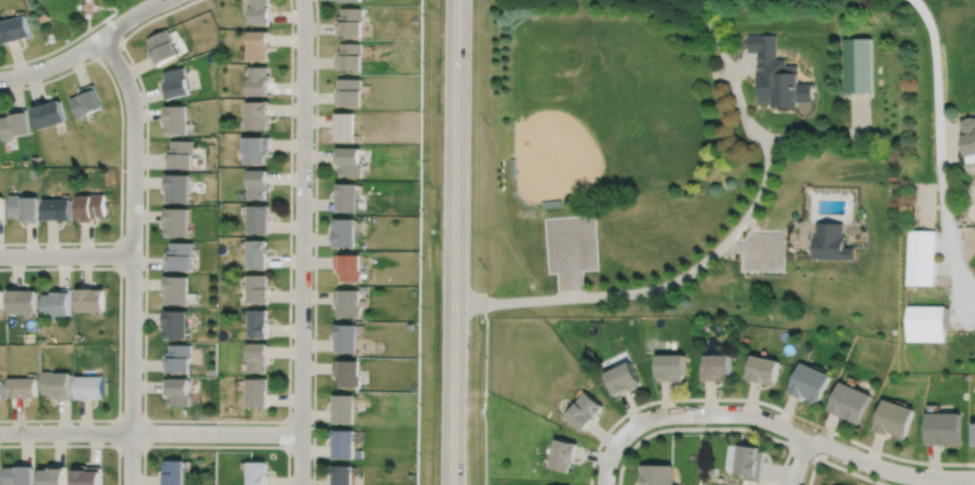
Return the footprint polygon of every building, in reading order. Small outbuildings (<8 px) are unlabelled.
[(251,22),(271,22),(271,5),(270,5),(270,0),(251,0),(251,22)] [(343,7),(343,15),(340,15),(340,20),(337,20),(337,34),(364,34),(364,21),(365,21),(365,7),(343,7)] [(0,21),(6,43),(34,35),(28,13),(0,21)] [(168,28),(148,38),(152,45),(149,46),(152,51),(149,52),(156,65),(179,53),(173,41),(174,40),(168,28)] [(249,30),(249,45),(248,45),(248,59),(268,59),(268,49),(271,49),(271,45),(269,45),(269,30),(249,30)] [(745,34),(746,52),(757,52),(758,102),(772,102),(772,108),(798,107),(798,101),(811,100),(811,83),(798,84),(798,64),(787,64),(787,57),(778,57),(778,33),(745,34)] [(844,40),(871,39),(872,94),(845,94),(844,40)] [(343,42),(343,49),(340,49),(340,54),(337,54),(337,68),(364,68),(364,42),(343,42)] [(164,71),(166,82),(165,82),(165,83),(160,84),(164,99),(189,93),(187,87),(189,86),(186,78),(187,77),(185,66),(164,71)] [(250,66),(250,77),(249,77),(249,94),(269,94),(269,77),(268,77),(268,66),(250,66)] [(340,78),(340,89),(337,89),(337,104),(363,104),(364,78),(340,78)] [(71,98),(79,117),(102,108),(99,101),(103,99),(98,88),(97,89),(95,83),(81,89),(83,94),(71,98)] [(34,107),(41,129),(68,121),(62,99),(51,103),(50,101),(34,107)] [(245,101),(245,129),(267,129),(267,121),(269,121),(269,116),(267,116),(267,112),(270,112),(270,101),(245,101)] [(164,106),(165,134),(186,133),(185,105),(164,106)] [(1,117),(4,139),(18,137),(17,135),(33,133),(29,111),(28,112),(27,108),(13,110),(13,115),(1,117)] [(337,112),(337,125),(335,125),(335,140),(354,140),(354,127),(357,127),(356,112),(337,112)] [(966,159),(974,157),(974,116),(959,119),(966,159)] [(242,137),(242,163),(263,163),(263,156),(266,156),(266,152),(268,152),(268,137),(242,137)] [(171,140),(171,148),(168,148),(168,153),(165,153),(165,168),(191,168),(191,154),(193,154),(193,141),(171,140)] [(335,148),(335,163),(338,163),(338,164),(340,164),(340,176),(362,176),(363,163),(360,162),(361,148),(338,147),(338,148),(335,148)] [(246,170),(246,187),(247,187),(247,198),(265,199),(265,191),(268,191),(268,186),(266,186),(266,170),(246,170)] [(164,175),(164,195),(165,195),(165,202),(188,202),(188,175),(164,175)] [(337,183),(337,190),(335,190),(335,196),(337,196),(337,211),(358,211),(358,184),(339,184),(339,183),(337,183)] [(11,195),(12,217),(25,217),(25,222),(40,222),(40,219),(41,219),(41,196),(25,197),(25,194),(11,195)] [(76,196),(76,222),(92,222),(92,219),(96,219),(96,217),(105,216),(105,194),(90,194),(90,196),(76,196)] [(46,199),(46,220),(57,220),(58,222),(64,222),(64,220),(70,220),(70,199),(46,199)] [(247,206),(246,233),(267,233),(268,206),(247,206)] [(164,209),(164,225),(165,225),(165,236),(187,236),(187,209),(164,209)] [(334,219),(334,247),(355,247),(355,219),(334,219)] [(816,222),(816,235),(814,234),(813,258),(856,259),(856,246),(845,246),(846,235),(843,235),(843,223),(816,222)] [(908,230),(907,285),(933,286),(934,231),(908,230)] [(246,240),(246,268),(265,268),(265,253),(268,253),(268,248),(265,248),(265,241),(246,240)] [(170,243),(170,250),(167,250),(167,255),(164,255),(164,270),(190,271),(190,256),(192,256),(192,243),(170,243)] [(334,255),(334,270),(337,270),(337,274),(339,274),(339,281),(360,281),(360,255),(334,255)] [(246,275),(246,303),(267,303),(267,289),(266,289),(266,275),(246,275)] [(163,277),(163,297),(165,297),(164,305),(187,305),(187,277),(163,277)] [(10,290),(10,313),(36,313),(36,291),(31,291),(31,289),(26,289),(26,291),(20,291),(20,290),(10,290)] [(41,295),(41,317),(55,317),(55,316),(70,316),(70,289),(54,289),(54,292),(49,292),(49,295),(41,295)] [(75,290),(75,313),(104,312),(104,290),(91,290),(91,289),(75,290)] [(334,290),(334,305),(337,305),(336,317),(360,317),(360,290),(334,290)] [(906,306),(906,342),(943,342),(943,330),(948,330),(949,308),(943,308),(943,306),(906,306)] [(248,310),(247,338),(266,338),(266,310),(248,310)] [(163,311),(163,328),(164,328),(164,339),(186,339),(186,311),(163,311)] [(335,325),(335,331),(334,331),(334,338),(336,338),(335,353),(356,353),(357,325),(335,325)] [(246,344),(246,361),(247,361),(247,373),(265,373),(265,362),(266,362),(266,345),(246,344)] [(169,345),(169,353),(166,353),(166,358),(163,358),(163,373),(189,373),(189,359),(191,359),(191,345),(169,345)] [(658,357),(658,381),(682,381),(682,378),(685,378),(685,357),(658,357)] [(701,364),(701,382),(718,382),(718,377),(731,377),(731,357),(704,357),(704,364),(701,364)] [(753,357),(747,380),(775,387),(780,363),(753,357)] [(333,361),(333,376),(336,376),(336,380),(338,380),(338,387),(359,387),(360,361),(333,361)] [(800,363),(787,393),(801,399),(802,397),(810,401),(809,403),(818,407),(832,377),(800,363)] [(603,376),(614,399),(641,386),(630,364),(603,376)] [(43,374),(44,394),(51,394),(51,397),(53,397),(53,400),(69,400),(69,374),(43,374)] [(74,377),(74,400),(90,400),(90,399),(103,399),(103,377),(74,377)] [(9,379),(9,398),(24,398),(24,400),(29,400),(29,398),(37,398),(37,379),(9,379)] [(245,379),(245,408),(266,408),(266,380),(245,379)] [(163,380),(163,395),(168,395),(168,406),(189,406),(189,395),(189,380),(163,380)] [(840,383),(828,411),(860,425),(872,396),(840,383)] [(585,391),(565,416),(583,431),(603,406),(585,391)] [(333,395),(333,424),(353,424),(354,395),(333,395)] [(882,399),(871,430),(890,437),(891,433),(897,435),(896,438),(904,441),(915,410),(882,399)] [(926,412),(925,445),(961,445),(962,413),(926,412)] [(332,431),(332,459),(353,459),(353,431),(332,431)] [(555,438),(548,467),(569,472),(571,462),(573,462),(578,443),(555,438)] [(739,445),(735,472),(745,473),(744,479),(760,482),(765,451),(759,450),(760,448),(739,445)] [(165,471),(163,471),(163,484),(184,484),(184,458),(165,458),(165,471)] [(246,474),(247,474),(247,484),(267,484),(267,476),(265,476),(265,463),(246,463),(246,474)] [(6,468),(6,484),(33,484),(33,464),(21,464),(21,468),(17,468),(17,469),(6,468)] [(40,484),(66,484),(66,464),(50,464),(50,467),(40,467),(40,484)] [(74,484),(102,484),(102,465),(88,466),(88,464),(75,464),(75,467),(74,467),(74,484)] [(641,484),(673,484),(674,464),(641,464),(641,484)] [(332,484),(352,484),(352,466),(332,466),(332,484)]
